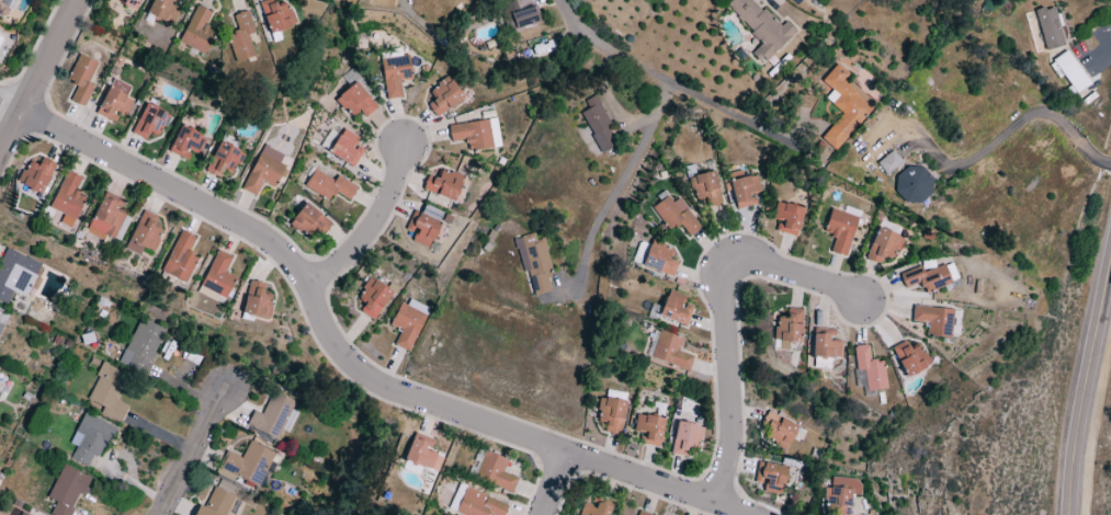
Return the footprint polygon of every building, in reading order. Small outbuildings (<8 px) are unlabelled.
[(4,17),(13,0),(0,0),(0,15),(4,17)] [(110,1),(136,10),(140,0),(110,0),(110,1)] [(172,26),(178,11),(170,7),(173,0),(152,0),(146,14),(172,26)] [(274,7),(272,0),(266,0),(259,2),(267,33),(293,26),(288,4),(274,7)] [(511,32),(538,26),(533,0),(504,0),(511,32)] [(785,21),(779,28),(751,0),(730,0),(724,6),(761,43),(751,54),(763,65),(796,32),(785,21)] [(178,42),(203,55),(214,32),(203,27),(210,12),(196,5),(178,42)] [(1052,6),(1033,12),(1046,51),(1064,45),(1052,6)] [(232,15),(237,32),(226,35),(235,62),(254,56),(247,35),(254,33),(247,11),(232,15)] [(1074,95),(1089,85),(1066,51),(1051,61),(1074,95)] [(96,63),(78,55),(66,80),(77,85),(69,101),(83,107),(93,86),(87,84),(96,63)] [(385,100),(402,98),(400,82),(412,80),(409,56),(380,60),(385,100)] [(841,114),(819,139),(833,151),(874,105),(844,79),(847,74),(836,64),(821,81),(831,91),(824,99),(841,114)] [(434,99),(426,105),(435,118),(463,98),(447,77),(428,91),(434,99)] [(96,116),(113,122),(117,113),(126,116),(132,101),(124,98),(129,86),(110,79),(96,116)] [(365,118),(377,107),(354,82),(334,100),(350,118),(358,111),(365,118)] [(584,101),(588,109),(580,113),(599,154),(618,146),(595,96),(584,101)] [(132,135),(145,140),(148,133),(156,137),(160,127),(165,129),(170,115),(143,104),(132,135)] [(500,147),(495,119),(447,126),(449,142),(464,140),(466,152),(500,147)] [(168,152),(186,160),(190,152),(195,154),(203,136),(179,126),(168,152)] [(358,139),(343,129),(327,152),(351,168),(363,151),(354,145),(358,139)] [(242,153),(218,142),(204,172),(218,178),(222,170),(232,175),(242,153)] [(282,155),(263,145),(241,190),(255,196),(261,183),(273,189),(284,166),(278,163),(282,155)] [(876,163),(886,175),(902,163),(892,151),(876,163)] [(54,163),(41,158),(38,167),(25,162),(17,185),(43,194),(54,163)] [(897,201),(931,202),(932,176),(923,176),(924,168),(899,167),(897,201)] [(303,187),(328,202),(333,192),(348,201),(356,187),(336,176),(333,181),(314,169),(303,187)] [(461,176),(439,170),(437,179),(426,176),(422,192),(455,201),(461,176)] [(85,197),(74,192),(81,178),(66,171),(48,208),(62,215),(58,223),(70,228),(85,197)] [(706,209),(722,204),(712,171),(690,177),(696,200),(703,198),(706,209)] [(756,206),(755,196),(760,195),(757,176),(730,180),(734,209),(756,206)] [(101,197),(85,232),(111,243),(122,218),(114,214),(120,200),(112,196),(110,201),(101,197)] [(668,232),(679,224),(688,236),(700,228),(678,199),(672,203),(666,196),(650,208),(668,232)] [(795,237),(803,209),(776,202),(772,220),(777,221),(774,232),(795,237)] [(331,224),(305,203),(288,224),(308,239),(313,233),(320,238),(331,224)] [(859,212),(845,207),(843,213),(830,209),(822,233),(834,237),(829,252),(845,257),(859,212)] [(142,248),(153,252),(161,231),(152,228),(156,217),(140,210),(125,251),(139,256),(142,248)] [(414,234),(411,241),(427,249),(439,223),(413,211),(404,230),(414,234)] [(865,259),(884,266),(891,248),(898,251),(902,238),(876,228),(865,259)] [(194,237),(180,231),(160,272),(185,284),(197,258),(186,252),(194,237)] [(529,297),(553,292),(542,239),(535,241),(534,234),(516,238),(529,297)] [(640,266),(671,277),(677,263),(668,260),(672,249),(649,241),(640,266)] [(7,304),(11,292),(26,298),(40,263),(4,248),(0,258),(0,302),(7,304)] [(231,257),(216,250),(197,293),(220,304),(233,277),(224,273),(231,257)] [(920,266),(898,274),(904,288),(919,282),(924,294),(958,281),(951,262),(922,273),(920,266)] [(365,303),(359,312),(373,321),(391,292),(369,278),(357,298),(365,303)] [(267,319),(271,297),(263,295),(264,284),(247,281),(242,315),(267,319)] [(685,326),(691,307),(682,304),(685,296),(667,290),(657,317),(685,326)] [(391,326),(400,330),(393,345),(408,352),(429,309),(404,297),(391,326)] [(910,322),(927,324),(926,336),(949,339),(953,310),(912,306),(910,322)] [(787,342),(800,343),(801,310),(785,309),(785,319),(774,318),(773,341),(778,341),(778,349),(787,350),(787,342)] [(165,330),(140,318),(118,364),(144,376),(165,330)] [(834,329),(812,329),(811,358),(839,359),(840,342),(828,342),(828,337),(834,337),(834,329)] [(682,340),(658,331),(648,358),(687,372),(692,357),(677,352),(682,340)] [(909,350),(904,341),(891,348),(905,378),(929,366),(919,345),(909,350)] [(865,391),(885,390),(883,361),(868,362),(867,346),(853,347),(855,371),(863,370),(865,391)] [(127,375),(103,363),(85,400),(101,408),(99,413),(119,423),(127,406),(115,400),(127,375)] [(253,411),(247,429),(279,440),(293,400),(270,392),(263,414),(253,411)] [(595,421),(605,422),(604,432),(619,435),(625,402),(599,398),(595,421)] [(760,425),(771,431),(766,441),(785,450),(797,426),(767,411),(760,425)] [(69,444),(75,447),(70,460),(86,467),(92,456),(99,459),(113,427),(83,413),(69,444)] [(659,447),(664,419),(636,414),(633,432),(642,433),(640,445),(659,447)] [(670,454),(685,457),(687,451),(697,452),(702,427),(675,422),(670,454)] [(433,439),(412,433),(404,462),(438,472),(442,455),(430,452),(433,439)] [(274,453),(249,442),(241,459),(226,452),(216,475),(232,482),(235,477),(258,487),(274,453)] [(516,479),(502,472),(507,461),(484,451),(473,477),(510,493),(516,479)] [(753,483),(763,485),(761,492),(780,495),(786,467),(757,462),(753,483)] [(55,502),(49,514),(71,514),(88,476),(62,465),(47,498),(55,502)] [(831,478),(830,488),(823,488),(822,510),(834,511),(834,514),(848,514),(849,495),(859,495),(860,479),(831,478)] [(239,500),(213,488),(204,507),(198,505),(193,514),(232,514),(239,500)] [(490,514),(503,514),(507,504),(464,488),(455,513),(459,514),(484,514),(485,513),(490,514)] [(595,504),(594,509),(580,505),(578,514),(607,514),(609,507),(595,504)]
